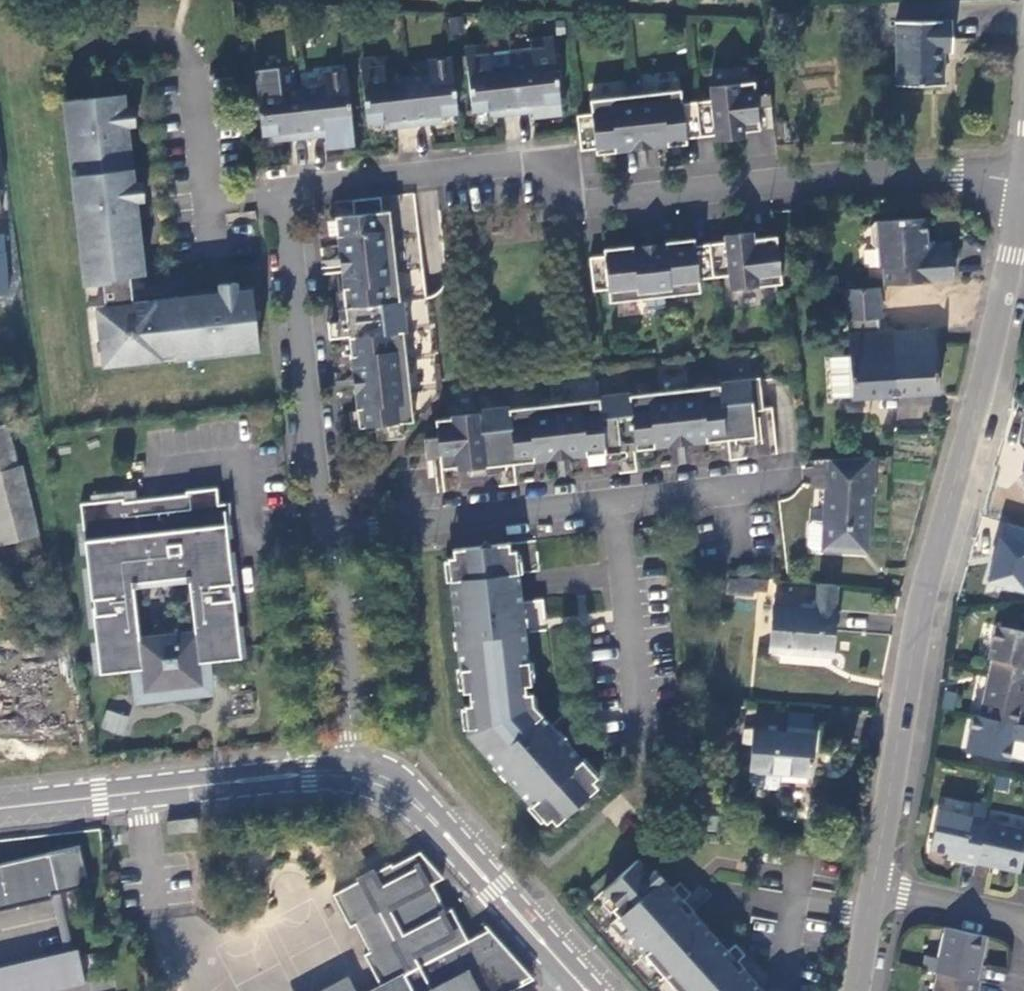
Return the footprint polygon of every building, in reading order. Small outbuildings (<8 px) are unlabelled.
[(897,83),(945,83),(945,50),(945,41),(954,40),(953,19),(896,22),(897,57),(897,83)] [(529,35),(530,45),(552,42),(550,32),(529,35)] [(945,41),(945,50),(953,51),(954,40),(945,41)] [(464,45),(466,53),(487,50),(486,42),(464,45)] [(487,50),(466,53),(473,111),(487,109),(499,107),(500,115),(532,111),(531,102),(541,101),(559,99),(552,42),(530,45),(531,58),(489,64),(487,50)] [(361,57),(362,67),(384,64),(382,54),(361,57)] [(450,56),(429,58),(431,75),(386,81),(384,64),(362,67),(370,124),(385,122),(395,121),(396,129),(432,125),(431,116),(441,115),(457,113),(450,56)] [(278,68),(256,71),(257,80),(279,78),(278,68)] [(279,78),(257,80),(264,136),(279,135),(291,134),(292,142),(328,138),(327,128),(336,127),(352,125),(345,70),(323,72),(325,88),(281,94),(279,78)] [(591,111),(576,113),(580,147),(597,145),(597,152),(615,149),(614,142),(666,137),(667,144),(685,141),(685,134),(714,131),(715,138),(744,135),(743,128),(759,125),(757,106),(773,103),(772,90),(756,92),(754,79),(711,83),(712,97),(679,100),(678,87),(641,91),(623,93),(589,97),(591,111)] [(640,80),(621,82),(623,93),(641,91),(640,80)] [(62,105),(84,289),(105,286),(105,285),(110,285),(110,282),(132,279),(145,278),(137,206),(145,205),(143,187),(134,188),(128,130),(136,130),(134,111),(126,112),(124,98),(96,101),(62,105)] [(541,101),(531,102),(532,111),(542,110),(541,101)] [(499,107),(487,109),(488,117),(500,115),(499,107)] [(441,115),(431,116),(432,125),(442,124),(441,115)] [(396,129),(395,121),(385,122),(386,130),(396,129)] [(336,127),(327,128),(328,138),(337,137),(336,127)] [(291,134),(279,135),(280,144),(292,142),(291,134)] [(383,214),(381,200),(353,203),(354,218),(336,220),(338,240),(344,239),(350,291),(344,291),(352,360),(358,359),(364,411),(359,411),(361,431),(378,429),(380,444),(407,441),(405,426),(416,424),(405,335),(408,335),(404,304),(401,304),(390,214),(383,214)] [(919,217),(871,220),(866,227),(867,244),(872,248),(873,261),(879,267),(882,289),(950,283),(947,250),(928,252),(923,252),(922,245),(919,217)] [(604,259),(589,262),(594,294),(608,292),(610,307),(647,302),(664,300),(699,295),(697,282),(728,277),(729,291),(782,285),(777,238),(752,241),(751,233),(722,237),(722,244),(692,248),(691,240),(662,245),(662,249),(633,254),(632,246),(602,252),(604,259)] [(105,286),(108,313),(136,309),(132,279),(110,282),(110,285),(105,285),(105,286)] [(108,313),(99,314),(106,376),(262,357),(255,296),(240,297),(240,289),(222,292),(223,299),(136,309),(108,313)] [(882,299),(882,289),(847,290),(848,319),(866,318),(865,300),(882,299)] [(883,317),(882,299),(865,300),(866,318),(883,317)] [(664,300),(647,302),(649,311),(665,309),(664,300)] [(939,393),(935,330),(894,331),(899,395),(939,393)] [(899,395),(894,331),(849,334),(851,361),(837,363),(838,397),(852,395),(853,398),(899,395)] [(452,428),(433,431),(435,444),(423,446),(425,468),(440,466),(443,485),(759,448),(756,422),(767,421),(764,388),(634,403),(634,398),(601,402),(601,407),(512,418),(511,413),(480,417),(480,422),(452,425),(452,428)] [(40,533),(22,464),(19,465),(8,425),(0,427),(0,544),(40,533)] [(875,463),(835,468),(833,499),(827,498),(825,556),(866,558),(868,499),(874,498),(875,463)] [(1008,502),(1023,515),(1023,480),(1008,502)] [(128,512),(86,517),(108,680),(117,687),(149,683),(153,703),(211,696),(210,675),(243,671),(248,660),(232,537),(224,538),(223,528),(226,528),(222,501),(192,504),(193,507),(130,514),(128,512)] [(0,544),(0,548),(4,563),(44,553),(40,533),(0,544)] [(537,541),(454,552),(456,563),(452,564),(450,560),(449,560),(446,564),(447,583),(451,583),(457,633),(455,633),(457,650),(460,650),(462,670),(458,672),(460,689),(462,689),(464,693),(466,692),(466,689),(469,690),(471,691),(474,708),(470,709),(466,705),(465,706),(466,709),(464,710),(466,729),(470,730),(470,735),(497,766),(495,768),(505,779),(510,778),(532,805),(530,809),(542,822),(546,821),(549,823),(548,818),(552,815),(559,824),(591,795),(595,799),(602,793),(598,789),(600,786),(592,778),(595,776),(599,776),(597,772),(600,771),(587,757),(583,758),(571,746),(572,742),(561,731),(559,732),(555,727),(570,713),(556,696),(545,602),(524,606),(520,573),(541,572),(537,541)] [(729,576),(727,591),(756,594),(757,588),(770,590),(771,578),(729,575),(729,576)] [(836,610),(838,584),(819,582),(817,608),(776,605),(771,649),(834,655),(838,610),(836,610)] [(1023,677),(1023,629),(995,622),(987,657),(991,658),(989,670),(1023,677)] [(989,670),(978,713),(1018,721),(1019,708),(1023,694),(1023,695),(1023,677),(989,670)] [(124,733),(127,714),(105,710),(101,730),(124,733)] [(1018,721),(978,713),(974,712),(966,749),(1010,759),(1015,739),(1023,742),(1023,723),(1018,721)] [(754,729),(751,771),(780,773),(814,775),(817,734),(754,729)] [(780,773),(751,771),(750,784),(756,790),(779,792),(780,773)] [(974,864),(984,820),(987,807),(973,804),(971,813),(940,807),(931,849),(947,853),(961,855),(961,861),(974,864)] [(1023,853),(1023,827),(984,820),(974,864),(989,868),(991,861),(1021,868),(1023,853)] [(201,833),(200,821),(169,824),(171,837),(201,833)] [(53,899),(52,896),(53,895),(60,894),(90,887),(80,846),(0,865),(0,911),(53,899)] [(523,982),(518,976),(530,970),(489,926),(470,936),(453,905),(448,907),(434,880),(444,874),(421,848),(394,861),(393,860),(336,891),(352,924),(359,922),(372,948),(367,950),(384,981),(365,990),(504,990),(523,982)] [(947,858),(961,861),(961,855),(947,853),(947,858)] [(584,910),(656,990),(768,990),(762,984),(753,974),(747,979),(736,966),(742,962),(751,954),(741,944),(732,952),(697,911),(690,915),(680,903),(686,899),(693,892),(693,891),(683,879),(673,886),(657,868),(651,871),(644,862),(641,859),(612,885),(607,889),(584,910)] [(60,894),(53,895),(68,959),(74,958),(60,894)] [(697,911),(686,899),(680,903),(690,915),(697,911)] [(984,935),(943,926),(937,957),(923,955),(920,968),(937,972),(979,980),(982,964),(977,963),(984,935)] [(988,936),(984,935),(977,963),(982,964),(988,936)] [(87,984),(80,957),(74,958),(68,959),(0,975),(0,990),(57,990),(87,984)] [(753,974),(742,962),(736,966),(747,979),(753,974)] [(536,976),(530,970),(518,976),(523,982),(536,976)] [(980,981),(979,980),(937,972),(933,990),(978,990),(980,981)] [(353,981),(335,990),(360,990),(353,981)]
